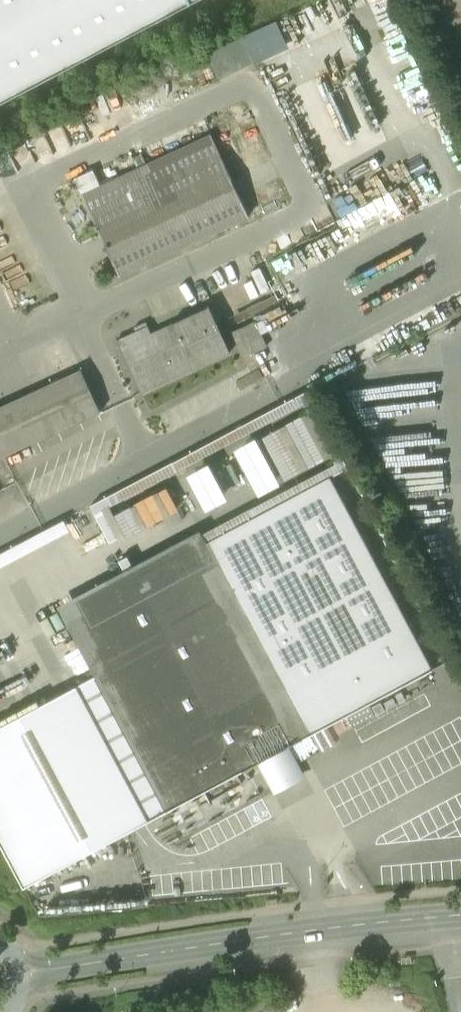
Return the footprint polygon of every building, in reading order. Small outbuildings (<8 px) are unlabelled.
[(189,4),(187,0),(0,0),(0,103),(189,4)] [(271,18),(203,48),(215,75),(283,46),(271,18)] [(211,134),(100,185),(93,169),(75,178),(119,275),(249,215),(211,134)] [(209,305),(151,332),(145,320),(134,325),(136,330),(117,338),(142,392),(230,350),(209,305)] [(253,321),(231,331),(241,354),(252,349),(253,353),(265,347),(253,321)] [(0,405),(0,457),(101,411),(81,368),(0,405)] [(299,411),(256,432),(278,476),(321,455),(299,411)] [(330,476),(206,541),(308,734),(431,668),(330,476)] [(308,734),(206,541),(65,617),(96,674),(167,809),(260,759),(285,746),(308,734)] [(0,725),(0,840),(24,885),(167,809),(96,674),(0,725)] [(285,746),(260,759),(273,785),(299,771),(285,746)]
